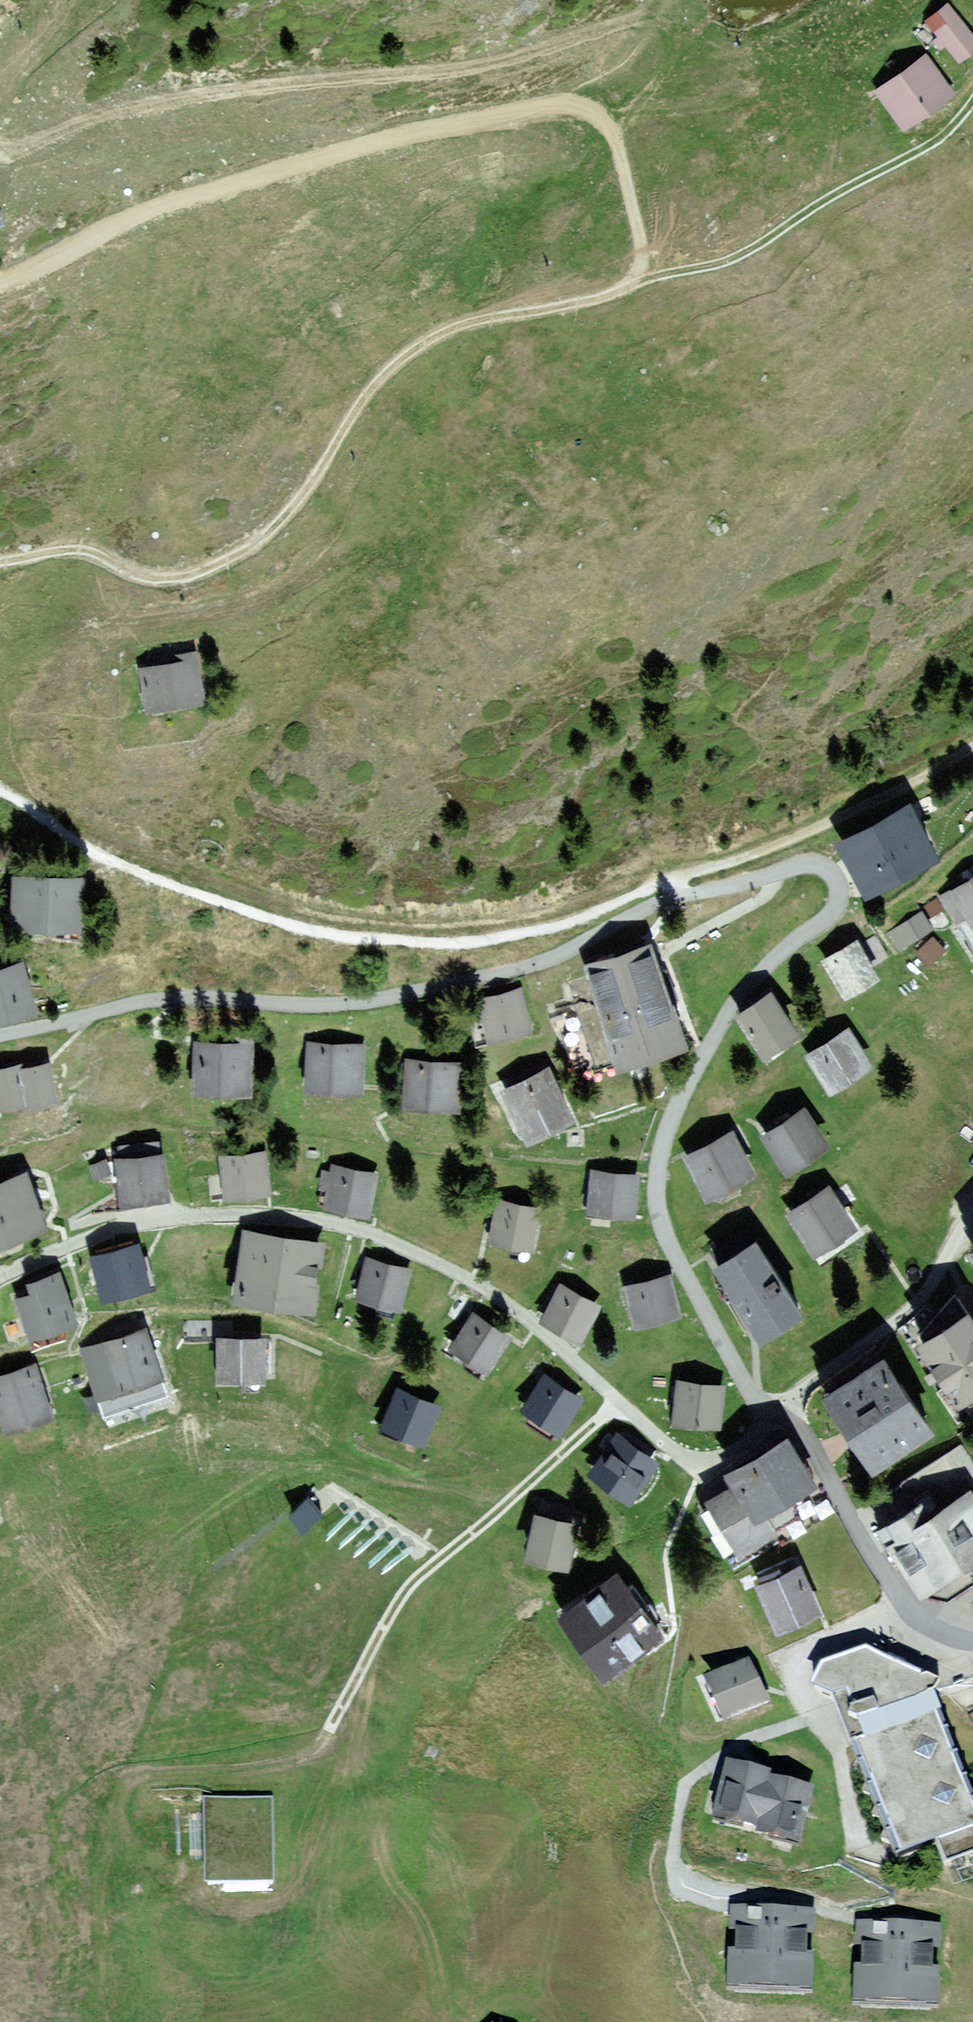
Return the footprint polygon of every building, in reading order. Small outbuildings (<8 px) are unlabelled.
[(949,4),(927,23),(961,64),(972,54),(972,33),(949,4)] [(953,93),(926,55),(876,91),(904,129),(953,93)] [(170,664),(142,668),(148,709),(203,701),(196,650),(168,654),(170,664)] [(939,859),(911,805),(838,842),(866,896),(939,859)] [(87,878),(16,876),(14,927),(85,929),(87,878)] [(941,896),(958,923),(968,917),(972,926),(972,876),(941,896)] [(932,928),(922,912),(889,933),(899,948),(932,928)] [(932,966),(950,952),(939,937),(921,951),(932,966)] [(878,977),(856,939),(822,960),(844,997),(878,977)] [(616,1069),(685,1047),(652,944),(583,966),(616,1069)] [(23,964),(0,970),(0,1021),(35,1012),(23,964)] [(520,988),(476,1000),(488,1045),(533,1033),(520,988)] [(799,1035),(773,994),(737,1018),(763,1058),(799,1035)] [(873,1066),(849,1029),(805,1057),(830,1094),(873,1066)] [(251,1043),(195,1044),(196,1094),(252,1093),(251,1043)] [(365,1045),(306,1043),(305,1093),(364,1095),(365,1045)] [(469,1063),(406,1060),(403,1108),(466,1111),(469,1063)] [(0,1066),(0,1108),(26,1103),(27,1107),(58,1101),(50,1062),(24,1068),(23,1062),(0,1066)] [(551,1067),(501,1090),(526,1143),(576,1120),(551,1067)] [(829,1148),(805,1109),(761,1136),(786,1175),(829,1148)] [(756,1175),(733,1131),(684,1156),(707,1200),(756,1175)] [(266,1152),(221,1156),(225,1198),(270,1193),(266,1152)] [(164,1154),(117,1159),(122,1201),(169,1196),(164,1154)] [(111,1174),(106,1160),(90,1165),(95,1179),(111,1174)] [(378,1174),(333,1164),(331,1171),(323,1169),(319,1188),(328,1190),(325,1205),(369,1215),(378,1174)] [(640,1175),(592,1170),(587,1213),(635,1218),(640,1175)] [(27,1172),(0,1182),(0,1245),(47,1228),(27,1172)] [(857,1228),(829,1186),(786,1215),(815,1257),(857,1228)] [(543,1210),(498,1201),(490,1242),(534,1251),(543,1210)] [(324,1242),(244,1231),(234,1299),(314,1311),(324,1242)] [(804,1316),(757,1241),(714,1267),(761,1342),(804,1316)] [(139,1245),(92,1256),(101,1297),(149,1286),(139,1245)] [(416,1269),(369,1257),(358,1299),(405,1311),(416,1269)] [(29,1283),(32,1295),(17,1300),(28,1337),(77,1322),(61,1273),(29,1283)] [(680,1317),(671,1277),(626,1287),(635,1327),(680,1317)] [(602,1306),(561,1284),(543,1318),(584,1340),(602,1306)] [(511,1337),(472,1313),(450,1349),(488,1373),(511,1337)] [(969,1313),(915,1346),(957,1412),(972,1402),(972,1318),(969,1313)] [(147,1329),(83,1349),(99,1400),(163,1379),(147,1329)] [(264,1339),(218,1338),(217,1380),(263,1381),(264,1339)] [(937,1434),(886,1357),(823,1398),(874,1475),(937,1434)] [(0,1375),(0,1413),(6,1431),(54,1416),(37,1364),(0,1375)] [(582,1400),(545,1377),(523,1411),(560,1435),(582,1400)] [(726,1385),(677,1380),(672,1425),(721,1430),(726,1385)] [(440,1407),(397,1388),(381,1428),(424,1446),(440,1407)] [(659,1463),(615,1436),(588,1479),(632,1506),(659,1463)] [(816,1487),(789,1438),(723,1475),(729,1487),(703,1501),(735,1559),(778,1535),(767,1514),(816,1487)] [(887,1547),(923,1599),(972,1564),(972,1488),(942,1509),(887,1547)] [(887,1547),(942,1509),(930,1492),(875,1530),(887,1547)] [(323,1513),(309,1497),(293,1511),(307,1527),(323,1513)] [(579,1523),(535,1513),(524,1562),(568,1572),(579,1523)] [(819,1617),(798,1567),(756,1585),(778,1635),(819,1617)] [(665,1636),(616,1569),(558,1612),(607,1679),(665,1636)] [(864,1651),(824,1671),(816,1692),(834,1699),(901,1867),(934,1854),(945,1881),(972,1870),(972,1798),(933,1698),(939,1683),(864,1651)] [(769,1706),(747,1663),(703,1685),(725,1729),(769,1706)] [(775,1777),(724,1766),(712,1823),(765,1835),(763,1844),(800,1852),(813,1794),(774,1785),(775,1777)] [(214,1798),(204,1798),(205,1890),(275,1889),(274,1798),(214,1798)] [(814,1914),(730,1912),(727,1997),(811,1999),(814,1914)] [(938,1928),(860,1925),(858,2010),(936,2013),(938,1928)]
